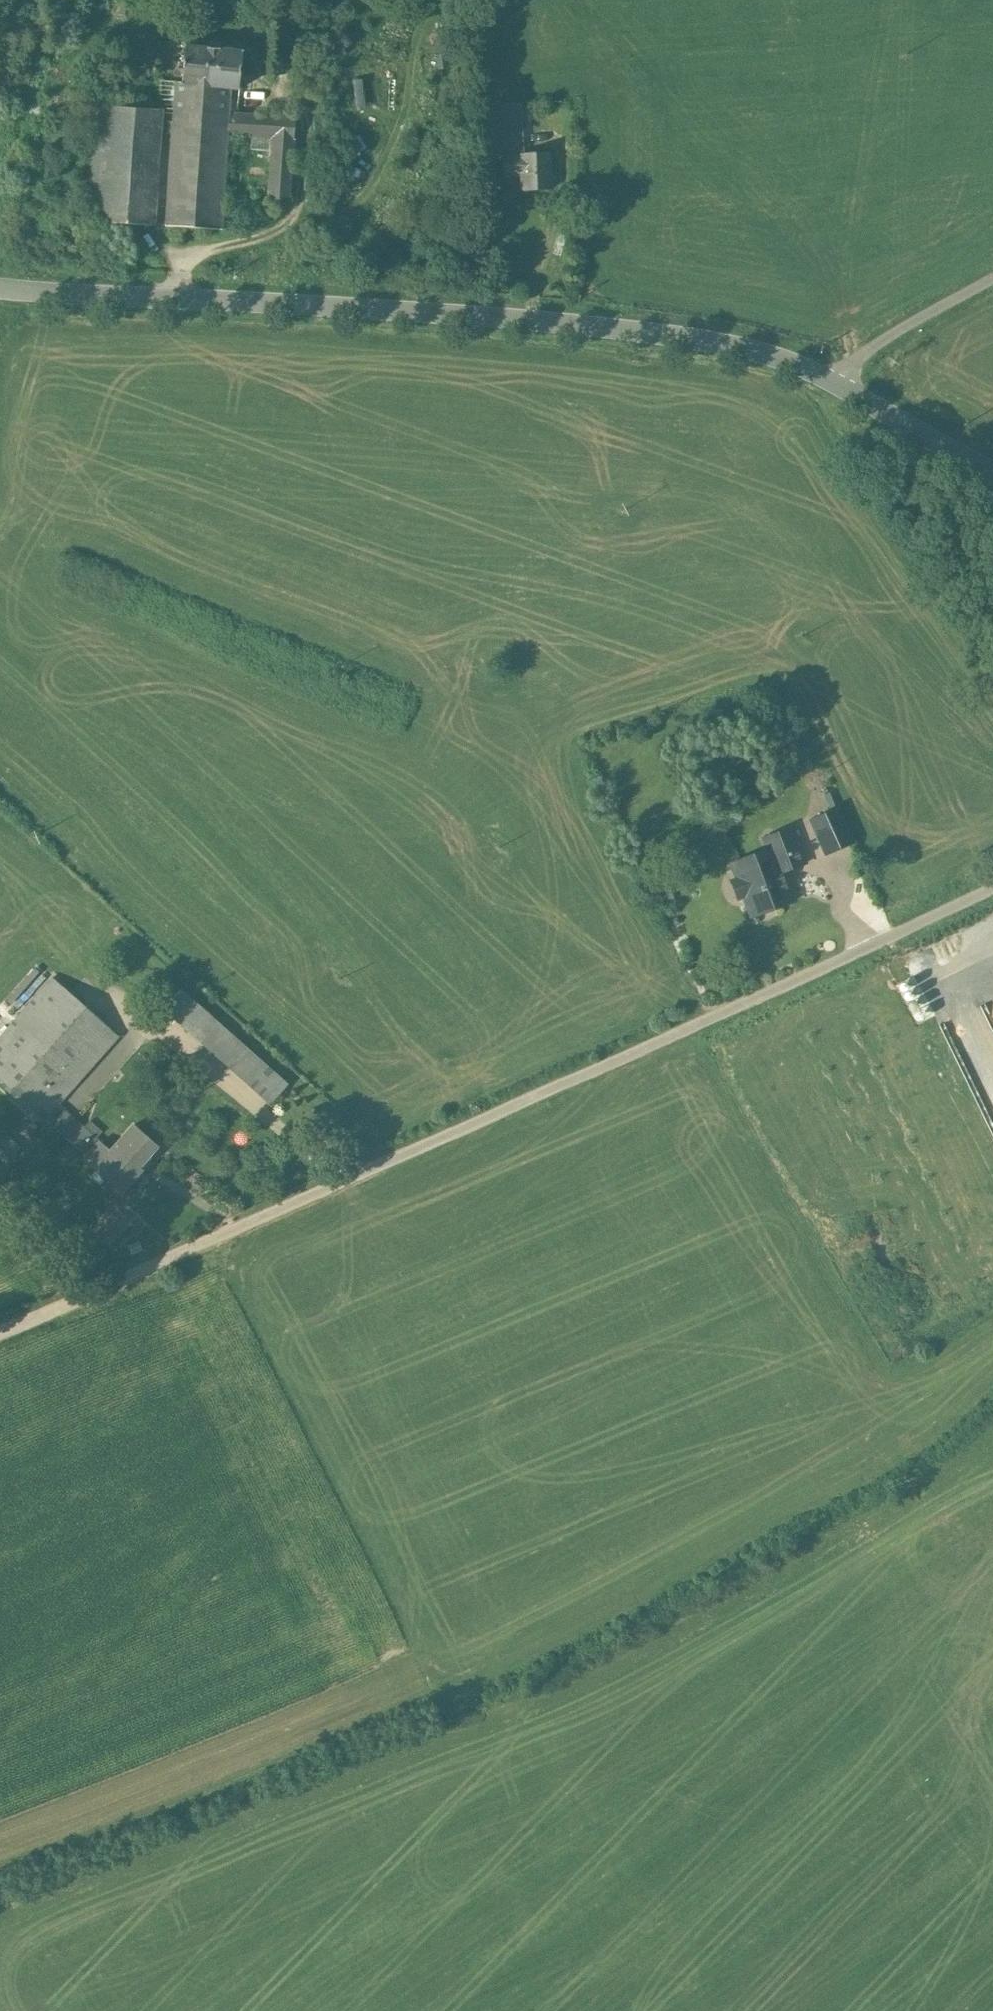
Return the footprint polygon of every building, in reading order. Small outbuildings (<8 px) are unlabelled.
[(241,52),(184,45),(181,82),(176,82),(174,110),(229,114),(231,89),(238,90),(241,52)] [(519,104),(495,106),(498,159),(503,159),(503,158),(521,157),(520,155),(521,155),(519,104)] [(107,106),(92,105),(85,221),(99,222),(107,106)] [(162,109),(107,106),(99,222),(154,226),(162,109)] [(229,114),(174,110),(166,227),(221,230),(228,135),(271,138),(267,202),(289,204),(295,118),(229,114)] [(521,155),(520,155),(521,157),(503,158),(503,159),(504,176),(521,175),(522,190),(551,189),(549,154),(521,155)] [(837,808),(811,820),(826,853),(852,842),(837,808)] [(792,827),(763,838),(768,850),(733,863),(739,881),(745,879),(749,891),(744,893),(752,916),(793,900),(783,871),(805,863),(792,827)] [(61,1097),(117,1034),(51,975),(0,1033),(0,1077),(44,1116),(61,1097)] [(167,1001),(274,1097),(290,1079),(183,984),(167,1001)] [(88,1154),(104,1135),(61,1097),(44,1116),(88,1154)] [(88,1154),(125,1187),(144,1166),(139,1162),(159,1140),(134,1118),(112,1142),(104,1135),(88,1154)] [(121,1218),(111,1236),(123,1242),(132,1224),(121,1218)]
